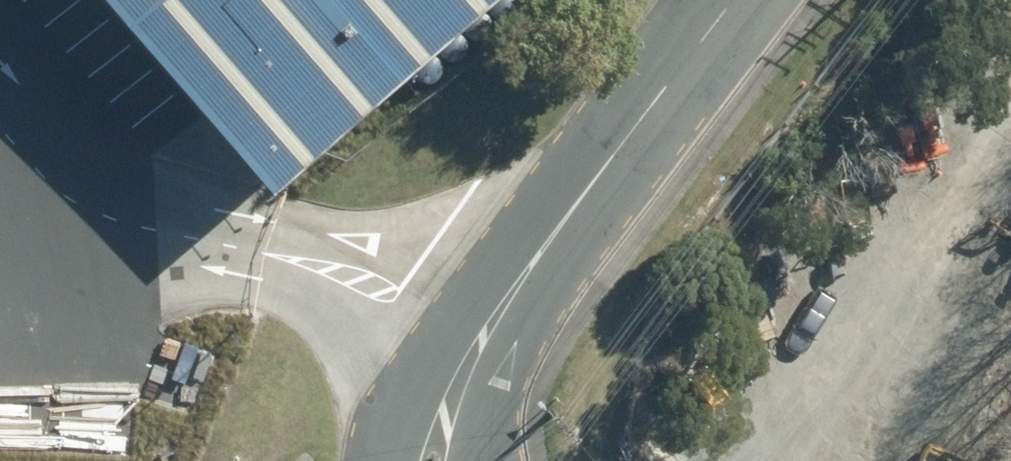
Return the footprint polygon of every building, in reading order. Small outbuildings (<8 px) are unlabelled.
[(404,0),(41,0),(204,178),(404,0)]
